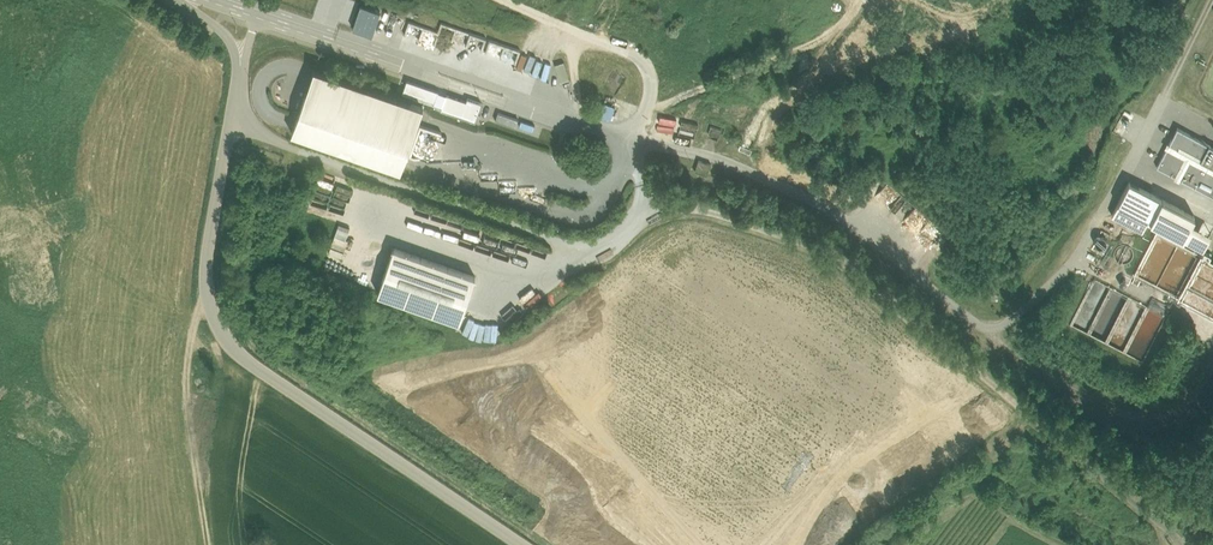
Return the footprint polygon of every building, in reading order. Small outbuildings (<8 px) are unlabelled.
[(345,5),(354,9),(357,3),(350,0),(348,0),(345,5)] [(381,12),(361,5),(353,29),(372,36),(381,12)] [(434,45),(439,31),(409,20),(404,34),(434,45)] [(540,76),(546,59),(522,51),(517,67),(540,76)] [(567,64),(560,66),(563,81),(570,80),(567,64)] [(423,106),(314,68),(292,132),(401,170),(423,106)] [(434,104),(439,91),(407,80),(403,93),(434,104)] [(580,82),(567,85),(568,92),(582,89),(580,82)] [(467,101),(447,94),(441,109),(476,121),(481,106),(482,103),(468,98),(467,101)] [(612,120),(616,106),(607,103),(603,117),(612,120)] [(618,118),(628,119),(630,106),(619,104),(618,118)] [(1135,117),(1125,111),(1118,124),(1128,129),(1135,117)] [(519,119),(498,112),(495,120),(516,127),(519,119)] [(533,129),(534,123),(521,120),(520,126),(533,129)] [(663,120),(659,136),(693,145),(697,129),(663,120)] [(721,138),(723,131),(711,127),(708,134),(721,138)] [(1157,169),(1212,197),(1212,148),(1178,129),(1157,169)] [(566,141),(563,148),(570,150),(572,143),(566,141)] [(752,149),(741,144),(739,148),(750,153),(752,149)] [(712,164),(699,160),(695,171),(708,176),(712,164)] [(1195,217),(1129,183),(1118,205),(1148,221),(1183,239),(1183,238),(1191,224),(1195,217)] [(340,221),(345,209),(327,202),(329,196),(315,191),(309,209),(340,221)] [(1148,221),(1118,205),(1112,216),(1143,232),(1148,221)] [(1191,224),(1183,238),(1204,249),(1211,234),(1191,224)] [(636,226),(624,238),(629,242),(641,230),(636,226)] [(351,244),(351,231),(340,231),(339,244),(351,244)] [(616,255),(628,243),(623,238),(612,250),(616,255)] [(528,254),(534,256),(537,246),(525,242),(521,255),(528,257),(528,254)] [(333,259),(345,259),(345,246),(334,246),(333,259)] [(460,322),(475,276),(394,248),(378,293),(460,322)] [(509,326),(519,314),(509,305),(499,316),(509,326)]
